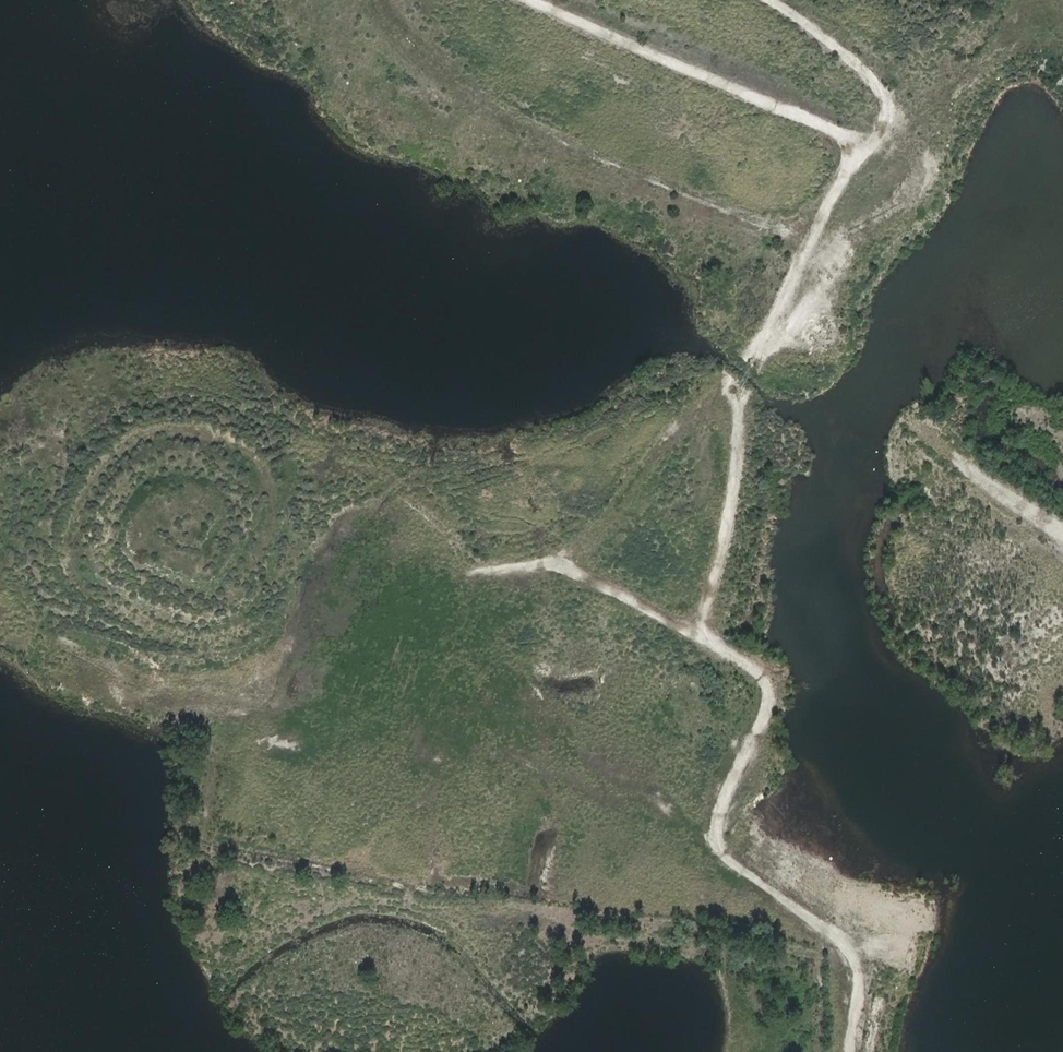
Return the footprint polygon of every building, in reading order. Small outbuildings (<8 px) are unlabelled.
[(468,588),(487,578),(483,571),(464,581),(468,588)]
